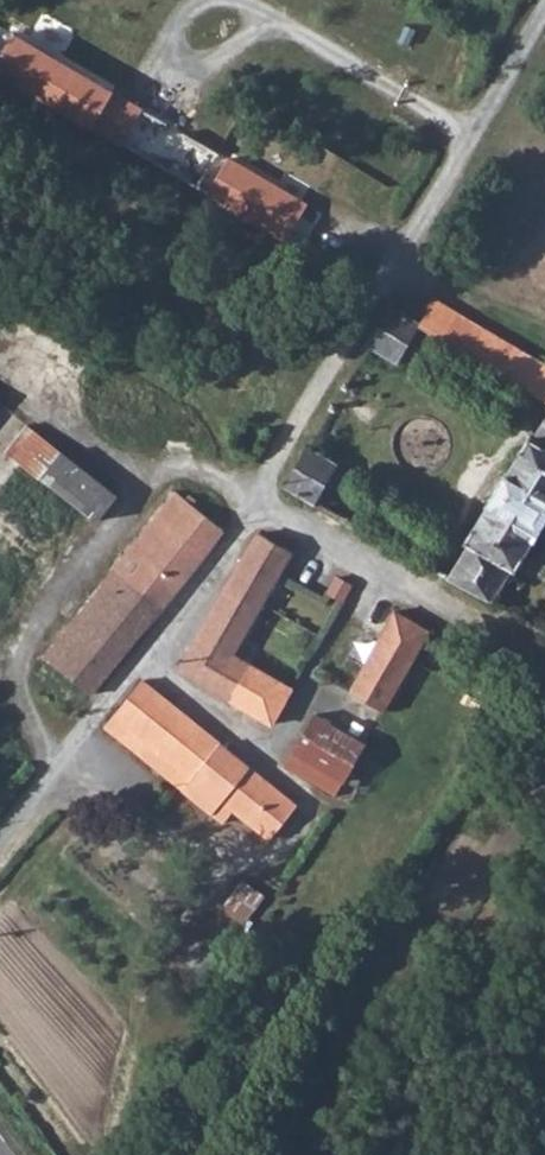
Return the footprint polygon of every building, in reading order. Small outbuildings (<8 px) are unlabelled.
[(16,33),(0,24),(0,58),(16,33)] [(298,249),(319,212),(16,33),(0,58),(0,73),(298,249)] [(544,397),(544,360),(437,297),(419,326),(544,397)] [(368,346),(399,363),(419,326),(391,307),(368,346)] [(534,440),(514,471),(452,580),(493,603),(512,568),(518,570),(544,524),(544,420),(534,440)] [(17,456),(89,512),(96,518),(116,494),(28,423),(8,449),(17,456)] [(286,486),(316,503),(337,464),(309,447),(286,486)] [(0,476),(0,622),(89,512),(17,456),(0,476)] [(46,655),(92,696),(133,645),(224,534),(177,493),(46,655)] [(177,671),(231,703),(251,666),(235,656),(248,633),(292,555),(258,536),(177,671)] [(350,693),(385,713),(430,633),(395,614),(350,693)] [(29,677),(75,716),(92,696),(46,655),(29,677)] [(231,703),(272,728),(293,690),(251,666),(231,703)] [(107,730),(224,827),(235,814),(268,843),(297,809),(145,682),(107,730)] [(350,693),(332,725),(316,717),(285,770),(334,799),(385,713),(350,693)] [(214,923),(234,942),(267,900),(246,883),(214,923)]
